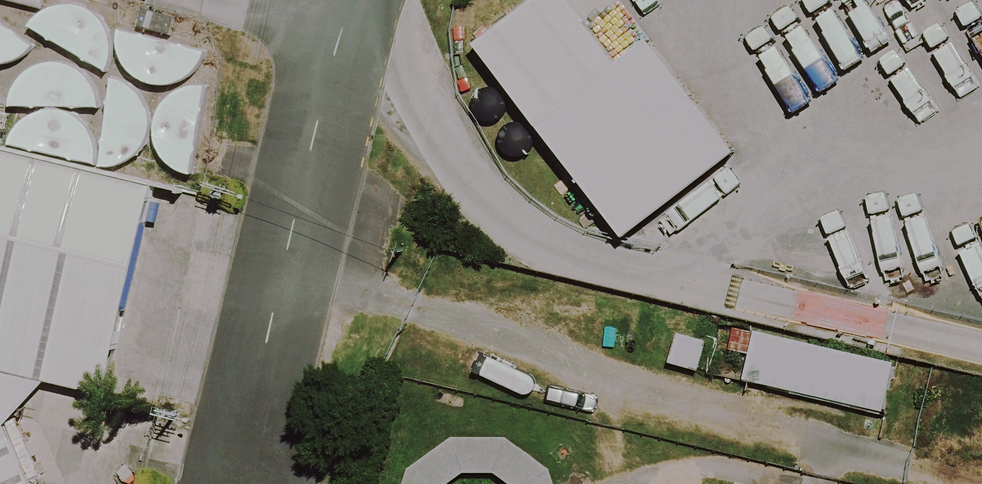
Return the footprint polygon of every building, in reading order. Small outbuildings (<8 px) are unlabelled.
[(567,22),(473,95),(547,190),(641,117),(625,97),(648,80),(613,35),(591,52),(567,22)] [(786,209),(709,110),(628,190),(666,227),(701,191),(750,240),(786,209)] [(0,171),(0,373),(98,393),(139,199),(0,171)] [(881,365),(743,332),(731,378),(869,411),(881,365)] [(453,439),(406,474),(404,483),(552,483),(548,472),(506,441),(453,439)]
